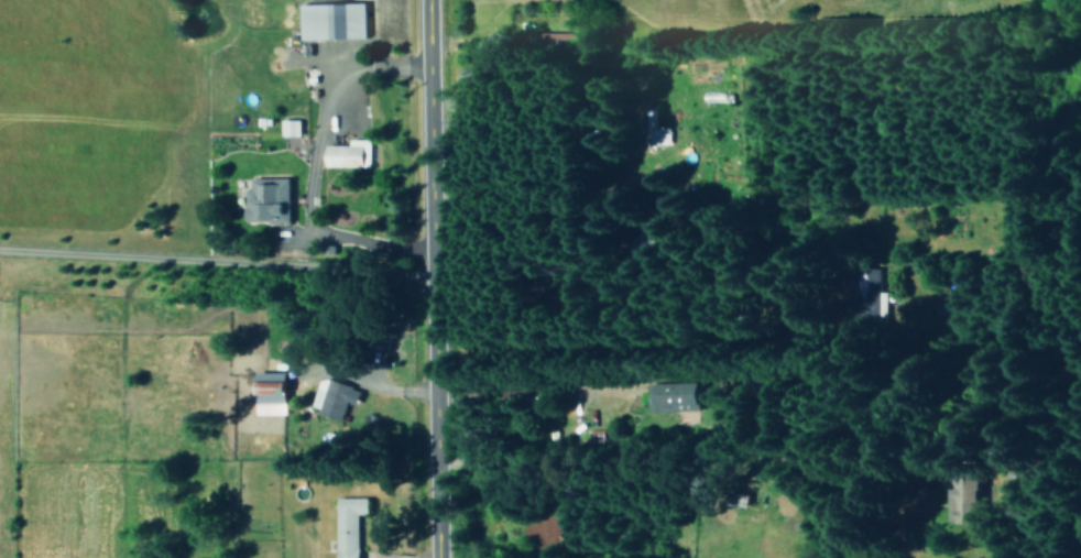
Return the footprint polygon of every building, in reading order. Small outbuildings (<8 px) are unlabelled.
[(368,37),(367,3),(302,4),(303,38),(368,37)] [(282,135),(300,136),(300,120),(282,119),(282,135)] [(350,145),(326,145),(325,166),(370,166),(370,139),(350,139),(350,145)] [(291,177),(254,178),(254,189),(249,189),(249,222),(292,221),(291,177)] [(883,292),(877,291),(877,269),(862,268),(861,324),(882,325),(883,292)] [(288,414),(289,372),(259,371),(257,413),(288,414)] [(343,419),(349,401),(358,404),(363,390),(322,377),(312,409),(343,419)] [(650,383),(650,411),(700,410),(700,382),(650,383)] [(979,520),(978,471),(957,472),(957,496),(946,496),(946,521),(979,520)] [(338,557),(359,557),(358,514),(368,514),(368,497),(337,498),(338,557)]
